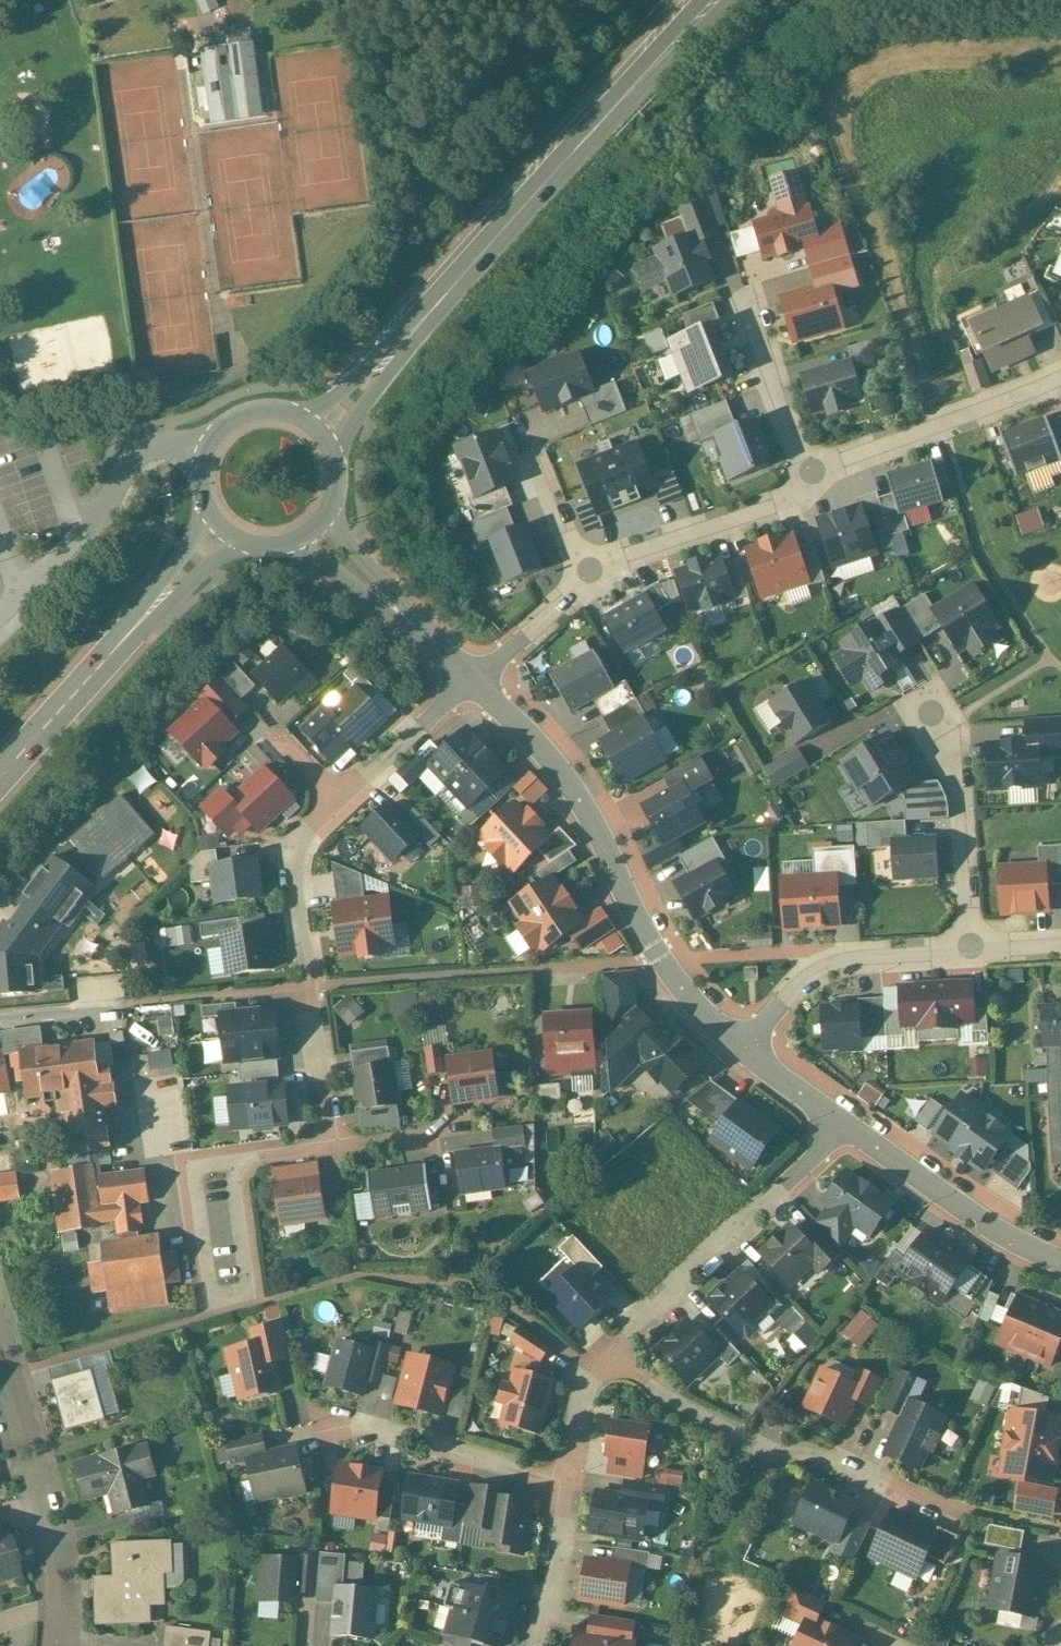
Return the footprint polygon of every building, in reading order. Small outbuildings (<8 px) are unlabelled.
[(249,35),(226,38),(228,48),(250,45),(249,35)] [(250,45),(228,48),(230,64),(207,67),(213,112),(259,106),(250,45)] [(818,242),(809,210),(806,210),(803,198),(780,204),(782,213),(771,216),(772,220),(756,225),(765,258),(780,253),(780,257),(796,252),(795,249),(818,242)] [(694,241),(656,256),(673,301),(711,286),(694,241)] [(811,268),(817,289),(831,285),(833,293),(857,286),(849,257),(811,268)] [(817,289),(782,299),(794,342),(843,328),(833,293),(831,285),(817,289)] [(1004,293),(1012,310),(1029,302),(1041,328),(1025,335),(1027,340),(1055,327),(1039,292),(1027,297),(1021,285),(1004,293)] [(1012,310),(973,327),(993,371),(1033,353),(1027,340),(1025,335),(1041,328),(1029,302),(1012,310)] [(709,333),(673,347),(690,393),(727,379),(709,333)] [(880,340),(867,344),(870,356),(883,352),(880,340)] [(867,344),(847,350),(850,362),(870,356),(867,344)] [(564,359),(543,367),(544,369),(530,374),(545,412),(566,403),(565,401),(578,396),(579,398),(593,393),(579,355),(565,361),(564,359)] [(981,363),(967,368),(975,392),(989,387),(981,363)] [(849,364),(805,377),(815,412),(828,408),(830,415),(848,410),(846,404),(860,400),(849,364)] [(999,435),(1016,479),(1060,463),(1060,458),(1048,424),(1046,418),(999,435)] [(1048,424),(1060,458),(1060,419),(1048,424)] [(753,426),(716,439),(730,478),(767,465),(753,426)] [(477,496),(516,480),(497,432),(458,447),(477,496)] [(627,503),(654,492),(636,445),(608,456),(627,503)] [(599,514),(627,503),(608,456),(581,467),(599,514)] [(927,468),(893,479),(905,515),(939,504),(927,468)] [(821,513),(836,563),(880,550),(866,500),(821,513)] [(489,537),(505,582),(549,566),(532,521),(489,537)] [(793,543),(753,556),(766,596),(806,584),(793,543)] [(692,568),(677,574),(690,613),(705,608),(706,611),(720,606),(719,603),(732,598),(734,598),(723,566),(721,559),(706,564),(705,561),(691,565),(692,568)] [(737,561),(723,566),(734,598),(732,598),(733,602),(749,597),(737,561)] [(675,582),(661,587),(670,602),(680,599),(675,582)] [(642,592),(645,598),(646,597),(656,614),(672,605),(670,602),(661,587),(659,583),(642,592)] [(792,600),(812,593),(809,583),(789,590),(792,600)] [(936,611),(934,612),(943,627),(958,651),(998,626),(974,587),(936,611)] [(925,594),(900,610),(920,642),(943,627),(934,612),(936,611),(925,594)] [(645,598),(607,619),(626,653),(665,631),(656,614),(646,597),(645,598)] [(898,611),(880,622),(899,654),(918,642),(898,611)] [(880,622),(879,622),(842,644),(867,684),(868,684),(872,691),(893,678),(889,671),(898,665),(900,656),(899,654),(880,622)] [(553,672),(575,710),(618,686),(596,648),(553,672)] [(254,677),(280,704),(295,689),(303,696),(316,683),(284,649),(254,677)] [(242,696),(257,685),(238,659),(223,670),(242,696)] [(247,710),(220,682),(202,698),(206,702),(229,727),(247,710)] [(807,682),(769,705),(794,745),(832,723),(807,682)] [(385,719),(357,689),(331,714),(330,715),(349,736),(357,745),(381,723),(380,723),(385,719)] [(636,700),(602,719),(612,737),(642,720),(642,721),(647,719),(636,700)] [(204,762),(206,764),(214,764),(221,757),(222,750),(219,747),(235,733),(229,727),(206,702),(173,734),(201,764),(204,762)] [(326,710),(304,730),(333,761),(347,748),(343,742),(349,736),(330,715),(331,714),(326,710)] [(612,737),(602,743),(623,781),(663,759),(642,721),(642,720),(612,737)] [(1029,723),(1025,723),(1026,725),(1027,743),(1035,743),(1036,755),(1060,754),(1060,721),(1040,722),(1029,723)] [(466,730),(429,765),(449,786),(484,753),(477,744),(478,742),(466,730)] [(887,735),(843,762),(845,766),(842,768),(857,793),(861,791),(871,807),(895,793),(912,783),(912,782),(903,766),(906,764),(891,740),(890,740),(887,735)] [(1027,743),(989,746),(989,745),(987,746),(987,747),(990,787),(990,788),(990,789),(992,789),(1038,786),(1038,784),(1036,755),(1035,743),(1027,743)] [(797,750),(763,771),(774,787),(807,767),(797,750)] [(484,753),(449,786),(469,807),(506,772),(494,759),(492,761),(484,753)] [(414,758),(389,782),(400,794),(425,770),(414,758)] [(514,784),(533,804),(550,787),(532,768),(514,784)] [(293,800),(265,769),(229,802),(258,832),(293,800)] [(937,782),(912,784),(912,783),(895,793),(904,807),(905,821),(948,819),(947,810),(945,798),(940,787),(937,782)] [(683,786),(644,808),(665,845),(704,823),(683,786)] [(75,835),(108,874),(154,835),(121,796),(75,835)] [(390,804),(364,829),(393,860),(418,836),(419,835),(404,819),(390,804)] [(514,805),(481,836),(491,847),(487,851),(500,864),(504,861),(514,872),(537,850),(547,841),(547,840),(537,829),(541,826),(528,812),(524,816),(514,805)] [(440,838),(414,809),(404,819),(419,835),(418,836),(429,848),(440,838)] [(905,821),(865,824),(867,850),(892,848),(892,842),(906,841),(905,821)] [(559,829),(547,840),(547,841),(537,850),(550,864),(569,852),(576,847),(559,829)] [(906,841),(892,842),(892,848),(894,879),(936,877),(934,839),(906,841)] [(201,853),(190,865),(191,884),(213,881),(212,867),(218,867),(216,851),(201,853)] [(550,864),(547,866),(554,877),(576,863),(569,852),(550,864)] [(35,992),(31,963),(91,886),(54,858),(19,906),(24,910),(10,927),(5,924),(0,929),(0,996),(35,992)] [(786,859),(786,872),(814,872),(814,859),(786,859)] [(218,867),(212,867),(213,881),(217,903),(260,897),(255,861),(218,867)] [(361,875),(331,863),(337,906),(365,902),(361,875)] [(715,863),(677,884),(696,918),(734,897),(726,883),(729,881),(722,869),(719,871),(715,863)] [(547,866),(536,873),(543,884),(551,879),(554,877),(547,866)] [(1043,868),(999,871),(1002,919),(1046,917),(1043,868)] [(543,884),(513,904),(526,924),(517,929),(532,951),(540,946),(543,950),(568,934),(581,925),(580,924),(572,911),(574,909),(562,892),(560,894),(551,879),(543,884)] [(832,882),(785,885),(787,932),(835,930),(832,882)] [(462,905),(483,906),(484,885),(463,884),(462,905)] [(337,906),(335,906),(337,923),(335,923),(337,938),(339,938),(341,954),(360,952),(361,960),(378,958),(377,949),(394,947),(387,899),(365,902),(337,906)] [(600,910),(580,924),(581,925),(568,934),(580,952),(613,930),(600,910)] [(238,919),(199,924),(202,939),(223,936),(223,934),(240,932),(238,919)] [(192,924),(169,926),(170,944),(194,942),(192,924)] [(240,932),(223,934),(223,936),(229,975),(271,969),(265,928),(240,932)] [(757,968),(744,969),(745,982),(758,981),(757,968)] [(973,984),(936,986),(939,1041),(959,1040),(958,1025),(974,1024),(975,1024),(974,1011),(973,984)] [(919,1043),(939,1041),(936,986),(900,988),(901,1011),(903,1029),(903,1028),(919,1028),(919,1043)] [(347,1022),(365,1012),(355,994),(337,1004),(347,1022)] [(884,999),(856,1000),(856,1003),(857,1003),(859,1040),(887,1038),(885,1012),(884,999)] [(843,1007),(822,1008),(824,1050),(841,1049),(841,1052),(860,1050),(859,1040),(857,1003),(856,1003),(843,1004),(843,1007)] [(1042,1009),(1045,1048),(1046,1048),(1060,1047),(1060,1007),(1042,1009)] [(987,1010),(974,1011),(975,1024),(974,1024),(975,1033),(989,1032),(987,1010)] [(901,1011),(885,1012),(887,1038),(904,1037),(903,1028),(903,1029),(901,1011)] [(223,1016),(225,1039),(276,1034),(274,1012),(223,1016)] [(655,1033),(636,1013),(606,1042),(607,1051),(608,1070),(610,1090),(641,1060),(646,1065),(644,1067),(659,1082),(661,1080),(672,1092),(699,1067),(687,1055),(689,1053),(674,1038),(672,1039),(661,1027),(655,1033)] [(161,1017),(163,1033),(175,1031),(173,1015),(161,1017)] [(590,1016),(546,1018),(548,1056),(549,1056),(550,1074),(578,1072),(578,1073),(593,1072),(593,1071),(592,1052),(590,1016)] [(225,1039),(227,1061),(277,1057),(276,1034),(225,1039)] [(94,1043),(19,1052),(26,1099),(56,1095),(56,1094),(100,1089),(94,1044),(94,1043)] [(151,1049),(153,1067),(175,1064),(173,1047),(151,1049)] [(440,1047),(425,1049),(428,1075),(443,1073),(440,1047)] [(1046,1048),(1047,1075),(1060,1074),(1060,1047),(1046,1048)] [(387,1048),(350,1053),(353,1071),(390,1065),(387,1048)] [(607,1051),(592,1052),(593,1071),(601,1071),(608,1070),(607,1051)] [(491,1055),(448,1061),(454,1103),(474,1100),(477,1095),(500,1092),(497,1074),(493,1074),(491,1055)] [(989,1057),(968,1057),(968,1078),(989,1078),(989,1057)] [(390,1065),(353,1071),(360,1111),(397,1105),(390,1065)] [(1046,1075),(1052,1166),(1060,1166),(1060,1074),(1047,1075),(1046,1075)] [(234,1083),(236,1127),(293,1125),(291,1080),(234,1083)] [(710,1081),(686,1101),(721,1127),(739,1102),(710,1081)] [(879,1104),(885,1093),(866,1083),(861,1095),(879,1104)] [(100,1089),(56,1094),(56,1095),(58,1114),(66,1113),(71,1155),(71,1156),(96,1153),(108,1151),(100,1089)] [(961,1097),(934,1134),(954,1148),(953,1150),(982,1172),(985,1168),(1002,1144),(1009,1134),(981,1114),(982,1112),(980,1101),(969,1103),(961,1097)] [(778,1130),(739,1102),(721,1127),(711,1141),(750,1169),(778,1130)] [(937,1115),(924,1106),(919,1114),(931,1123),(937,1115)] [(931,1123),(919,1114),(908,1129),(921,1138),(931,1123)] [(518,1127),(492,1131),(495,1151),(499,1151),(502,1167),(522,1165),(520,1150),(521,1150),(518,1127)] [(1030,1164),(1002,1144),(985,1168),(1017,1190),(1030,1172),(1030,1164)] [(495,1151),(457,1157),(462,1193),(504,1187),(502,1167),(499,1151),(495,1151)] [(71,1155),(57,1157),(59,1170),(91,1166),(98,1165),(96,1153),(71,1156),(71,1155)] [(315,1165),(287,1169),(289,1182),(317,1178),(315,1165)] [(59,1170),(51,1172),(59,1233),(94,1229),(93,1222),(117,1220),(119,1234),(120,1234),(121,1243),(101,1245),(103,1263),(89,1265),(93,1294),(107,1292),(110,1311),(167,1303),(165,1285),(179,1283),(175,1253),(161,1255),(158,1238),(139,1240),(138,1232),(139,1231),(135,1203),(147,1201),(143,1172),(100,1178),(103,1206),(96,1206),(91,1166),(59,1170)] [(425,1166),(366,1174),(373,1220),(432,1212),(425,1166)] [(287,1169),(274,1171),(276,1184),(289,1182),(287,1169)] [(0,1174),(0,1201),(19,1198),(16,1172),(0,1174)] [(890,1205),(846,1173),(832,1193),(837,1196),(816,1225),(838,1249),(858,1221),(872,1231),(890,1205)] [(289,1182),(276,1184),(282,1224),(323,1219),(317,1178),(289,1182)] [(838,1249),(816,1225),(802,1239),(819,1257),(811,1265),(819,1273),(842,1252),(838,1249)] [(906,1260),(897,1273),(898,1273),(941,1304),(952,1288),(968,1266),(971,1262),(927,1231),(906,1260)] [(796,1232),(784,1232),(760,1255),(789,1286),(811,1265),(819,1257),(802,1239),(796,1232)] [(602,1268),(572,1236),(559,1249),(577,1269),(578,1268),(589,1280),(602,1268)] [(894,1251),(874,1279),(888,1288),(898,1273),(897,1273),(906,1260),(894,1251)] [(992,1283),(968,1266),(952,1288),(981,1309),(992,1283)] [(589,1280),(578,1268),(577,1269),(549,1296),(580,1328),(609,1301),(589,1280)] [(740,1273),(709,1302),(741,1336),(748,1338),(756,1331),(755,1323),(767,1312),(773,1307),(754,1287),(740,1273)] [(791,1307),(764,1278),(754,1287),(773,1307),(767,1312),(775,1321),(791,1307)] [(1011,1295),(1005,1310),(1011,1313),(997,1344),(1050,1366),(1060,1340),(1060,1316),(1052,1312),(1055,1304),(1043,1299),(1039,1307),(1011,1295)] [(861,1346),(882,1325),(865,1308),(844,1329),(861,1346)] [(688,1323),(657,1352),(687,1383),(700,1371),(700,1365),(714,1352),(715,1351),(702,1338),(688,1323)] [(284,1325),(251,1332),(255,1346),(227,1352),(231,1372),(235,1371),(241,1398),(249,1397),(253,1399),(268,1396),(270,1392),(278,1390),(272,1363),(291,1359),(284,1325)] [(550,1348),(520,1327),(509,1343),(540,1363),(550,1348)] [(740,1355),(713,1327),(702,1338),(715,1351),(714,1352),(728,1367),(740,1355)] [(390,1347),(358,1339),(356,1347),(374,1352),(374,1353),(388,1357),(390,1347)] [(356,1347),(337,1343),(326,1386),(363,1395),(374,1353),(374,1352),(356,1347)] [(453,1368),(409,1356),(396,1404),(440,1416),(453,1368)] [(79,1360),(48,1369),(51,1382),(82,1373),(79,1360)] [(852,1384),(821,1370),(804,1407),(842,1425),(845,1419),(849,1417),(852,1411),(851,1407),(854,1400),(860,1388),(852,1384)] [(82,1373),(51,1382),(65,1430),(104,1419),(90,1371),(82,1373)] [(880,1381),(859,1371),(852,1384),(860,1388),(854,1400),(868,1407),(880,1381)] [(552,1382),(515,1372),(511,1388),(506,1386),(502,1389),(499,1398),(502,1403),(512,1406),(508,1425),(538,1433),(543,1413),(546,1412),(548,1405),(546,1402),(552,1382)] [(924,1384),(899,1373),(882,1408),(902,1417),(908,1420),(915,1405),(924,1384)] [(1048,1399),(1021,1389),(1017,1413),(1045,1418),(1048,1399)] [(915,1405),(908,1420),(902,1417),(885,1453),(884,1453),(884,1454),(919,1471),(919,1469),(918,1469),(941,1419),(942,1420),(943,1418),(915,1405)] [(1011,1412),(1003,1454),(1005,1455),(1002,1474),(1049,1483),(1060,1421),(1045,1418),(1017,1413),(1011,1412)] [(650,1428),(610,1422),(604,1456),(609,1457),(644,1462),(650,1428)] [(260,1434),(227,1442),(231,1464),(248,1460),(248,1459),(265,1455),(260,1434)] [(265,1455),(248,1459),(248,1460),(253,1482),(260,1480),(264,1499),(282,1495),(286,1498),(305,1494),(295,1448),(265,1455)] [(134,1450),(75,1465),(84,1499),(111,1492),(116,1513),(148,1505),(134,1450)] [(644,1462),(609,1457),(607,1472),(642,1477),(644,1462)] [(367,1470),(340,1466),(333,1511),(374,1518),(374,1517),(380,1479),(380,1477),(371,1476),(367,1470)] [(658,1481),(685,1482),(685,1469),(659,1469),(658,1481)] [(456,1485),(410,1477),(404,1518),(443,1525),(451,1526),(454,1504),(456,1485)] [(396,1481),(380,1479),(374,1517),(390,1520),(396,1481)] [(664,1489),(625,1483),(623,1498),(646,1502),(646,1503),(661,1506),(664,1489)] [(855,1503),(813,1483),(796,1521),(812,1529),(812,1531),(835,1543),(837,1543),(850,1516),(855,1503)] [(508,1493),(469,1487),(466,1506),(463,1526),(486,1529),(484,1542),(500,1544),(499,1551),(521,1554),(529,1503),(507,1500),(508,1493)] [(623,1498),(597,1494),(591,1531),(641,1538),(646,1503),(646,1502),(623,1498)] [(466,1506),(454,1504),(451,1526),(443,1525),(440,1541),(460,1544),(463,1526),(466,1506)] [(935,1532),(892,1511),(870,1557),(915,1578),(926,1556),(924,1556),(935,1532)] [(870,1525),(850,1516),(837,1543),(835,1543),(832,1550),(853,1561),(870,1525)] [(1024,1532),(988,1525),(984,1545),(1020,1552),(1024,1532)] [(957,1537),(937,1528),(935,1532),(924,1556),(926,1556),(944,1565),(957,1537)] [(17,1576),(6,1533),(0,1535),(0,1580),(17,1576)] [(169,1543),(113,1545),(114,1578),(95,1579),(96,1624),(149,1622),(148,1605),(163,1604),(162,1573),(170,1572),(169,1543)] [(649,1553),(613,1548),(610,1563),(628,1566),(628,1568),(647,1571),(649,1553)] [(319,1555),(298,1553),(297,1562),(302,1563),(301,1567),(318,1568),(319,1555)] [(339,1557),(320,1555),(318,1574),(337,1575),(339,1557)] [(1041,1563),(1000,1555),(990,1610),(1031,1617),(1041,1563)] [(297,1562),(264,1560),(261,1600),(290,1603),(299,1595),(301,1567),(302,1563),(297,1562)] [(610,1563),(586,1560),(580,1599),(622,1606),(628,1568),(628,1566),(610,1563)] [(318,1568),(301,1567),(299,1592),(316,1593),(318,1568)] [(337,1575),(318,1574),(315,1603),(334,1605),(335,1605),(336,1588),(337,1575)] [(459,1587),(453,1609),(507,1625),(514,1602),(459,1587)] [(376,1592),(336,1588),(335,1605),(334,1605),(333,1617),(332,1634),(372,1638),(376,1592)] [(824,1602),(793,1588),(780,1615),(804,1626),(808,1617),(815,1620),(824,1602)] [(453,1609),(446,1631),(446,1632),(472,1640),(495,1645),(501,1645),(507,1625),(453,1609)] [(632,1621),(593,1615),(590,1634),(629,1640),(632,1621)] [(808,1617),(804,1626),(795,1645),(852,1645),(856,1639),(815,1620),(808,1617)] [(168,1629),(166,1645),(207,1645),(208,1634),(168,1629)] [(446,1632),(446,1631),(440,1629),(437,1643),(438,1643),(444,1645),(471,1645),(472,1640),(446,1632)] [(579,1632),(577,1631),(577,1633),(575,1645),(632,1645),(633,1642),(634,1640),(632,1640),(590,1634),(579,1632)]
